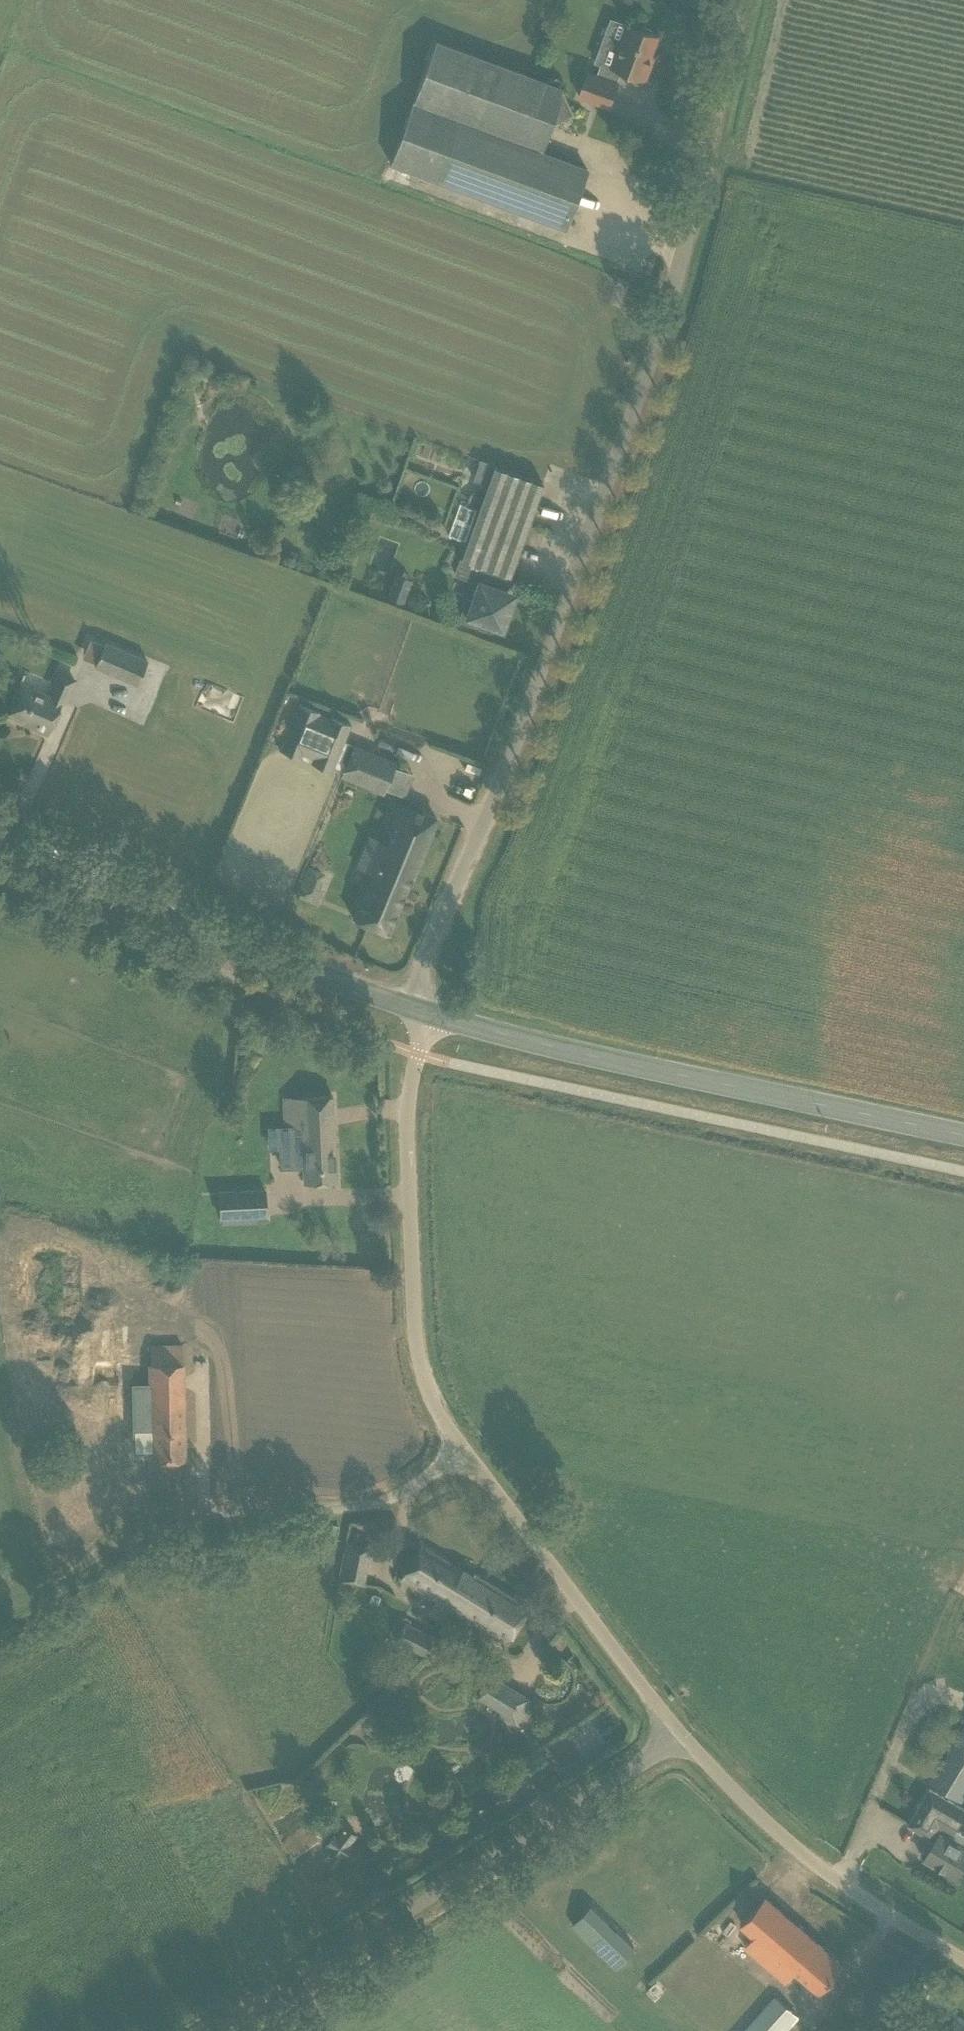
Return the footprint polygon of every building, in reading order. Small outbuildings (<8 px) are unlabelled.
[(579,96),(591,101),(610,108),(619,83),(618,82),(622,71),(646,80),(653,64),(649,62),(660,35),(628,23),(612,66),(602,62),(597,75),(588,71),(579,96)] [(436,40),(390,164),(438,181),(547,221),(566,228),(587,169),(569,162),(541,152),(551,125),(574,114),(557,77),(546,81),(532,76),(436,40)] [(486,485),(492,469),(493,465),(480,461),(473,481),(486,485)] [(466,598),(459,620),(478,626),(479,621),(501,629),(512,592),(507,590),(542,486),(492,469),(486,485),(460,558),(454,573),(477,581),(471,600),(466,598)] [(405,594),(389,588),(386,597),(402,603),(405,594)] [(105,642),(95,666),(137,683),(147,660),(105,642)] [(64,703),(72,685),(74,679),(59,673),(49,696),(20,683),(7,712),(28,722),(27,724),(48,733),(61,702),(64,703)] [(299,703),(281,750),(302,758),(304,754),(335,765),(351,722),(330,714),(329,717),(319,713),(320,711),(299,703)] [(353,745),(343,771),(364,779),(363,783),(382,791),(394,761),(353,745)] [(436,818),(400,803),(352,918),(389,933),(436,818)] [(307,866),(296,895),(318,904),(324,889),(317,886),(322,872),(307,866)] [(285,1124),(279,1125),(280,1148),(281,1167),(304,1166),(304,1182),(316,1181),(336,1180),(332,1096),(284,1098),(285,1118),(285,1124)] [(264,1189),(219,1191),(221,1217),(266,1215),(264,1189)] [(185,1460),(182,1366),(148,1367),(150,1430),(153,1430),(154,1460),(185,1460)] [(346,1540),(342,1559),(338,1580),(364,1585),(368,1564),(370,1564),(374,1545),(346,1540)] [(400,1578),(451,1609),(471,1575),(421,1544),(400,1578)] [(471,1575),(451,1609),(507,1643),(529,1606),(473,1572),(471,1575)] [(393,1639),(426,1656),(436,1638),(402,1621),(393,1639)] [(532,1700),(492,1675),(476,1700),(516,1725),(532,1700)] [(929,1781),(962,1801),(963,1798),(963,1727),(940,1768),(938,1767),(929,1781)] [(930,1788),(909,1824),(932,1838),(922,1855),(960,1878),(963,1872),(963,1834),(956,1829),(963,1815),(963,1808),(930,1788)] [(334,1833),(326,1845),(330,1847),(328,1850),(339,1857),(340,1855),(343,1857),(352,1845),(348,1843),(350,1840),(355,1833),(345,1826),(338,1836),(334,1833)] [(746,1948),(761,1961),(783,1980),(791,1972),(817,1994),(843,1964),(766,1898),(742,1925),(755,1936),(746,1948)] [(616,1968),(635,1948),(591,1907),(573,1926),(616,1968)] [(744,2030),(785,2030),(798,2017),(775,1996),(744,2030)] [(945,2030),(963,2030),(963,2024),(955,2018),(945,2030)]
